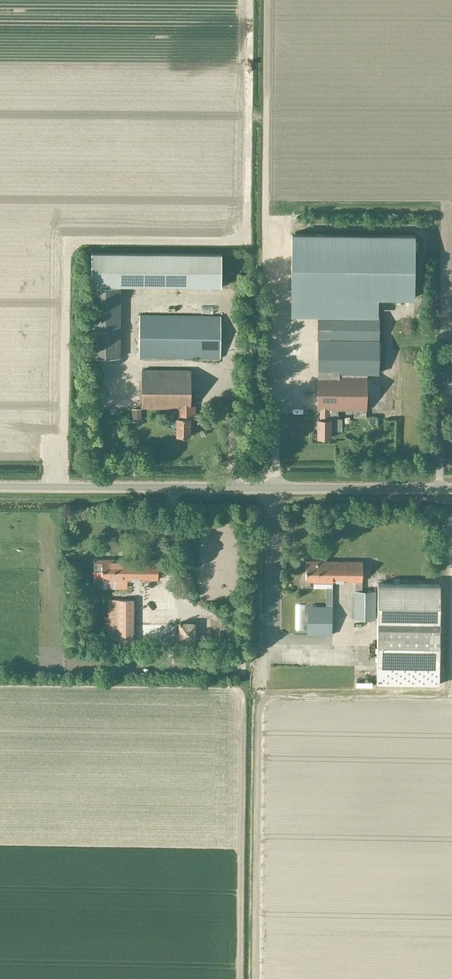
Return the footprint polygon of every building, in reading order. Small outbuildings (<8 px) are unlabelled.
[(413,296),(414,233),(291,232),(291,295),(319,295),(318,314),(330,314),(341,314),(342,296),(377,296),(413,296)] [(91,251),(91,284),(221,285),(221,253),(91,251)] [(91,285),(90,356),(119,356),(120,286),(91,285)] [(139,313),(138,356),(219,358),(220,315),(139,313)] [(378,314),(330,314),(318,314),(317,371),(317,409),(319,409),(319,418),(317,418),(317,437),(330,437),(330,419),(337,419),(337,409),(364,409),(364,371),(378,372),(378,314)] [(189,409),(189,407),(190,369),(142,368),(141,406),(178,406),(178,416),(176,416),(176,435),(189,435),(189,417),(194,417),(194,409),(189,409)] [(132,408),(132,421),(141,421),(141,408),(132,408)] [(157,558),(101,558),(93,558),(93,578),(131,578),(131,579),(139,579),(139,578),(157,578),(157,558)] [(374,618),(374,590),(361,590),(361,580),(361,560),(306,560),(305,580),(354,580),(354,590),(353,590),(353,618),(374,618)] [(377,583),(376,663),(439,663),(439,584),(377,583)] [(332,634),(332,588),(326,588),(326,605),(311,605),(311,634),(332,634)] [(129,644),(129,599),(107,598),(106,637),(106,644),(129,644)] [(197,626),(180,626),(179,644),(197,644),(197,626)]
